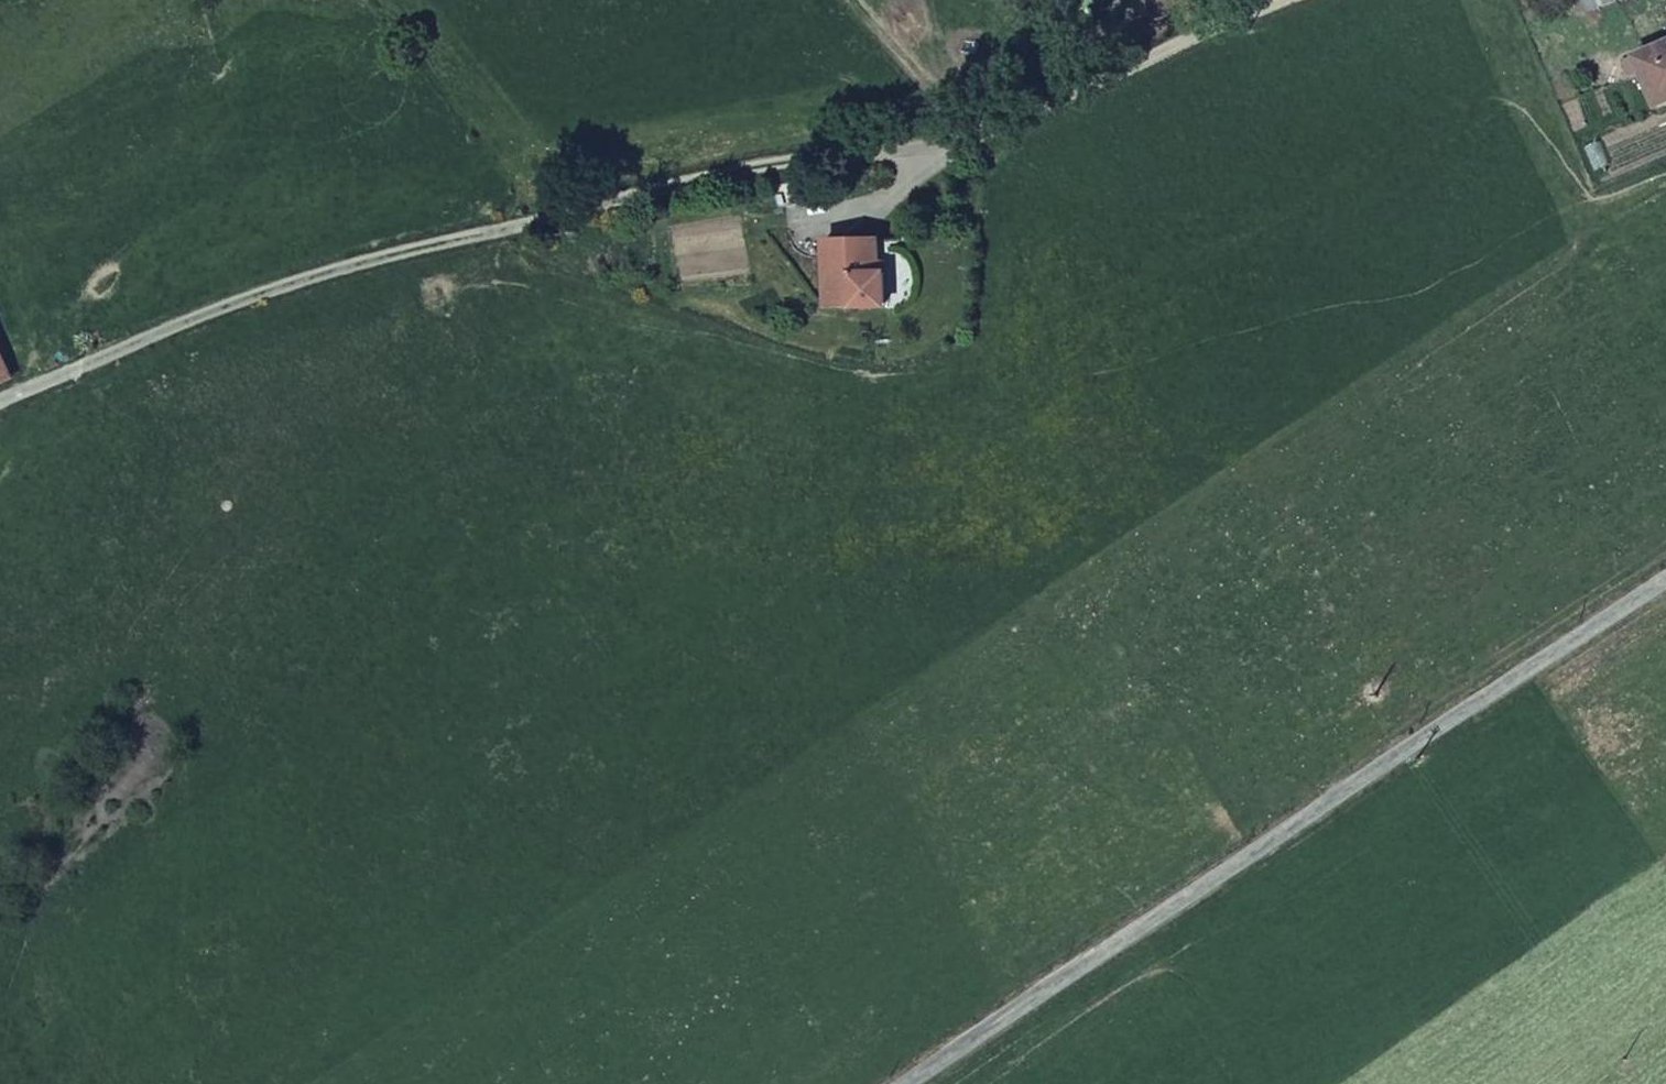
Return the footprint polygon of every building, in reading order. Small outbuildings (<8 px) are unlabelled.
[(1590,9),(1590,10),(1616,0),(1586,0),(1590,9)] [(1665,104),(1665,44),(1632,57),(1653,110),(1665,104)] [(846,325),(880,324),(879,289),(868,290),(867,257),(818,258),(819,320),(846,320),(846,325)] [(9,390),(0,372),(0,394),(9,390)]
